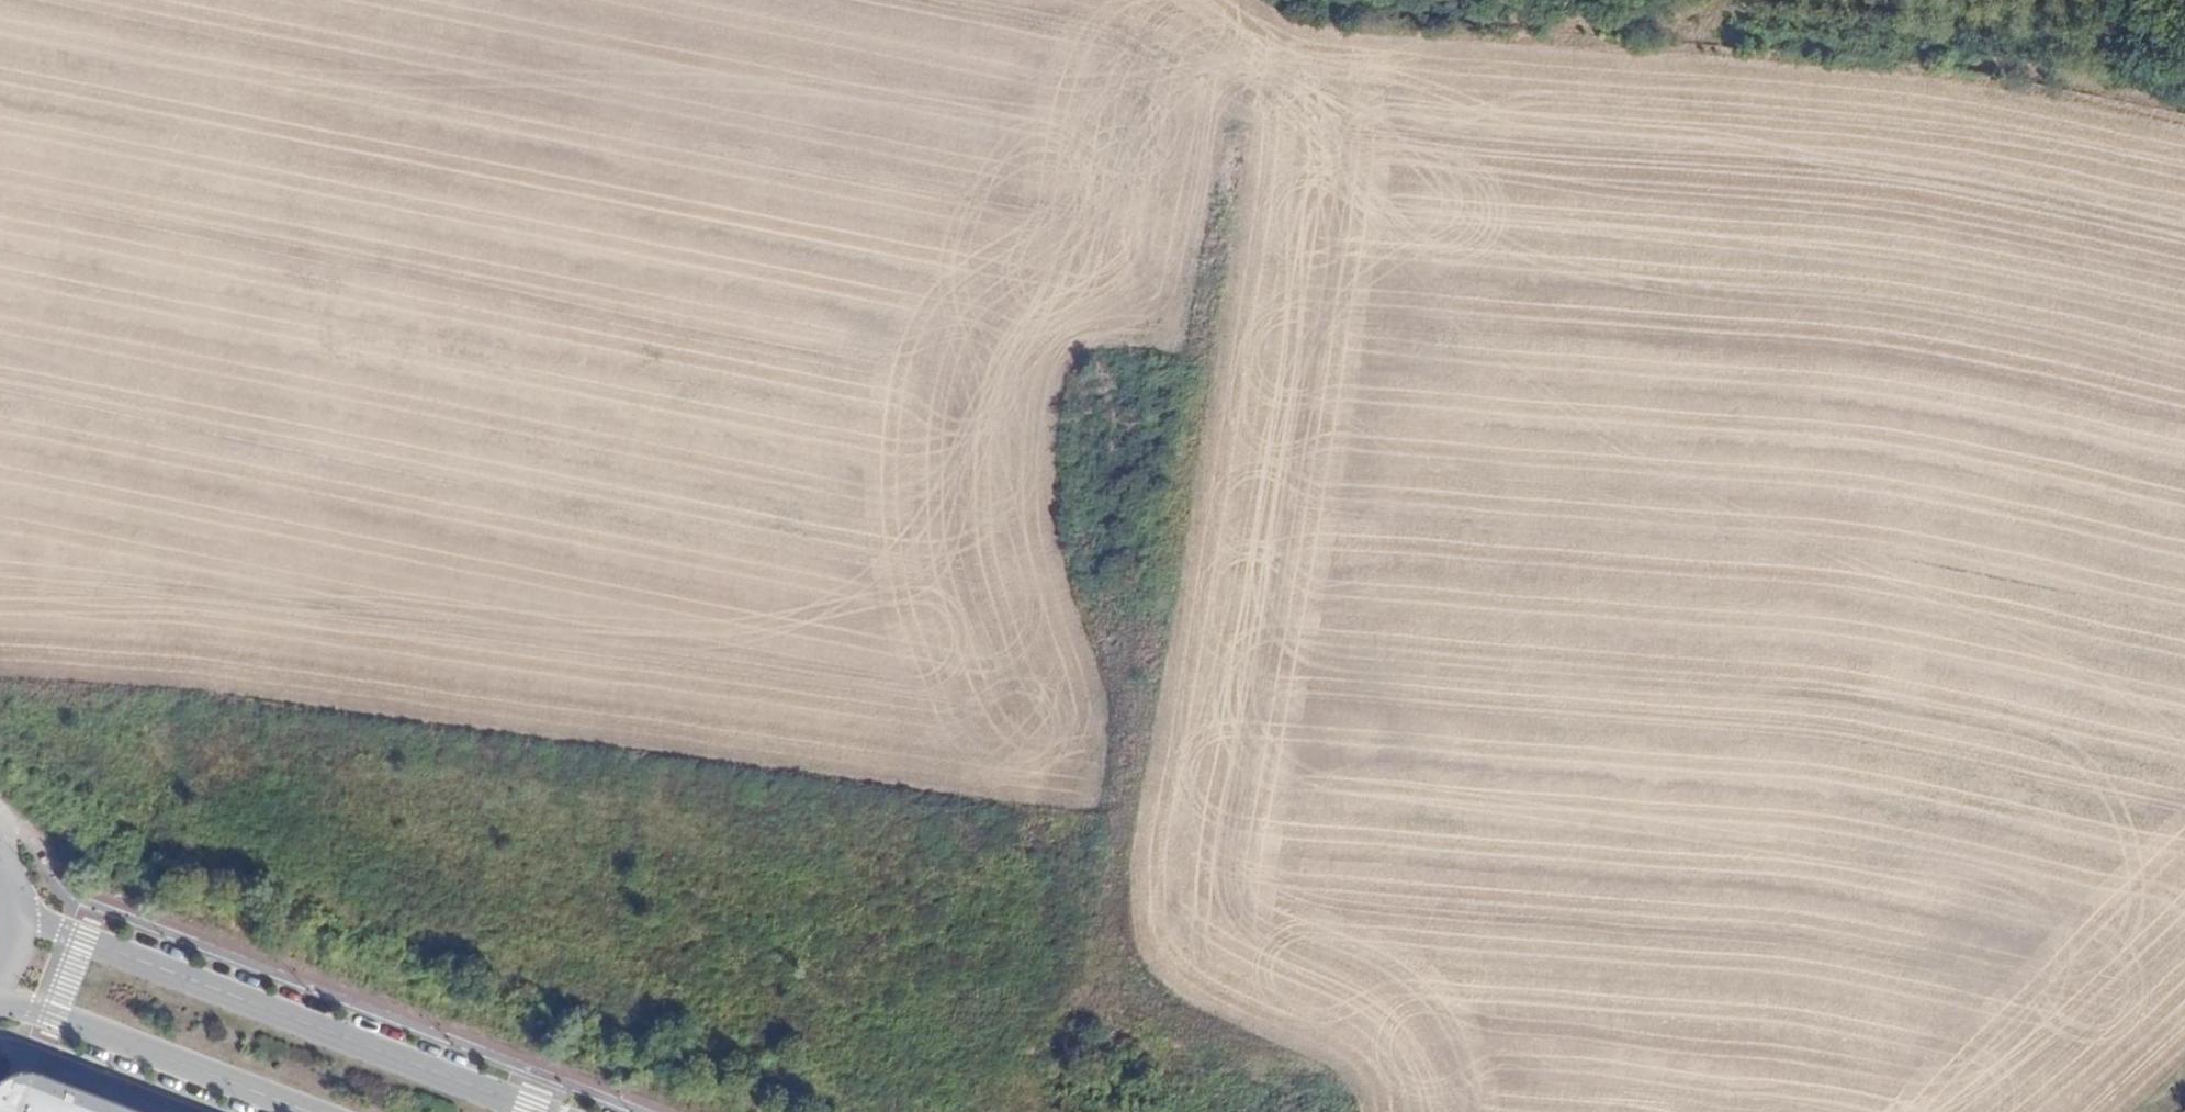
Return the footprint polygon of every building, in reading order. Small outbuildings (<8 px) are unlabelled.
[(13,1067),(0,1098),(0,1111),(139,1111),(13,1067)]
